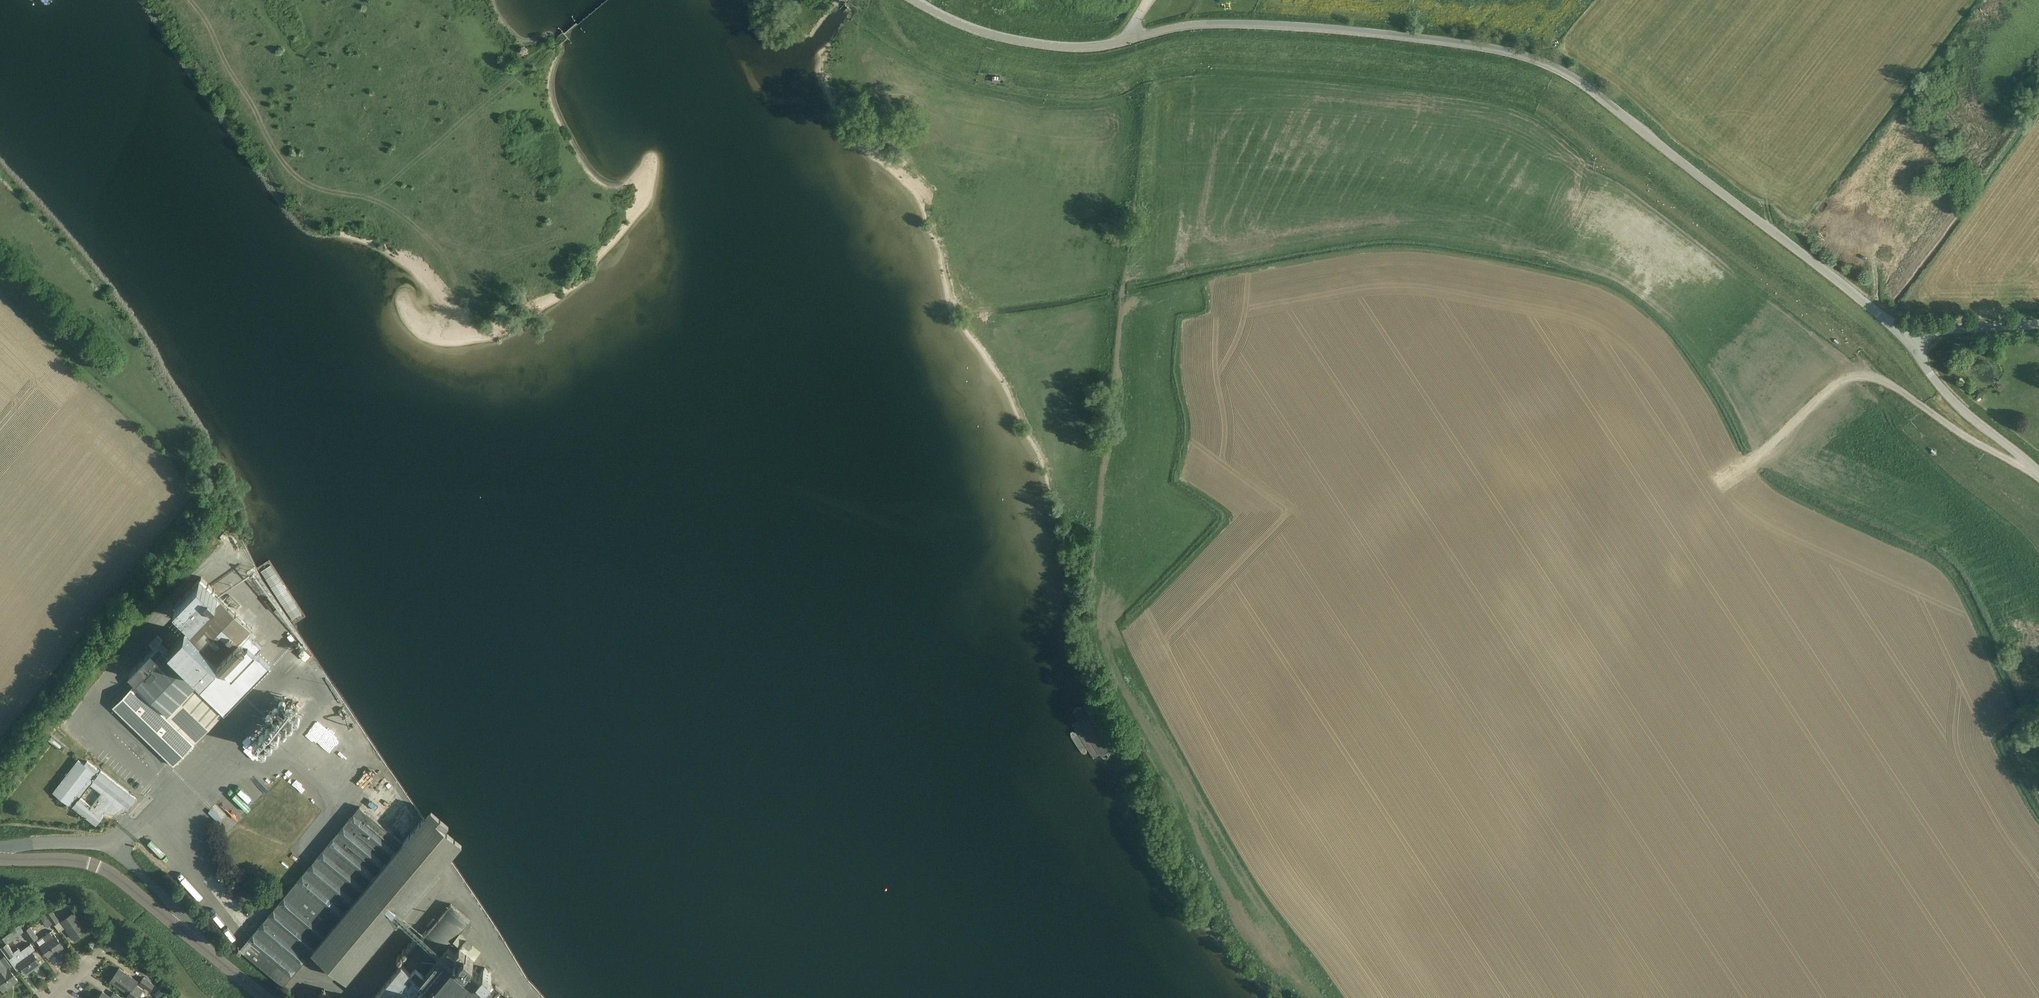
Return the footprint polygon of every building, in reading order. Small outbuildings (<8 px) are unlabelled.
[(176,604),(195,622),(169,649),(161,641),(130,672),(138,681),(136,683),(137,684),(134,686),(114,708),(173,765),(194,744),(225,713),(268,669),(239,641),(252,629),(201,579),(176,604)] [(258,730),(260,729),(246,746),(250,749),(259,761),(268,755),(264,750),(270,746),(280,734),(288,728),(303,711),(302,711),(312,699),(304,687),(297,692),(296,691),(275,716),(263,725),(258,730)] [(109,813),(114,813),(119,813),(121,812),(125,809),(126,807),(129,809),(137,799),(101,771),(100,771),(87,761),(84,764),(78,760),(53,792),(96,825),(104,815),(102,814),(105,810),(109,813)] [(347,979),(353,972),(463,841),(445,827),(450,822),(434,808),(420,824),(394,784),(386,778),(242,949),(239,947),(237,949),(240,952),(242,950),(283,985),(312,950),(347,979)] [(216,804),(207,812),(219,824),(227,816),(216,804)] [(231,892),(243,908),(252,901),(241,885),(231,892)] [(68,897),(63,901),(67,907),(72,903),(68,897)] [(372,997),(520,997),(508,988),(505,994),(487,979),(492,973),(485,968),(480,975),(476,971),(479,967),(472,961),(475,957),(453,940),(460,931),(470,920),(450,904),(377,992),(372,997)] [(50,908),(45,911),(47,913),(46,914),(54,924),(59,921),(52,910),(50,908)] [(45,912),(39,916),(43,921),(48,918),(45,912)] [(62,921),(75,939),(87,930),(74,912),(62,921)] [(22,929),(27,935),(32,941),(38,937),(29,924),(22,929)] [(17,933),(18,933),(21,939),(27,935),(22,929),(17,933)] [(64,947),(58,939),(52,930),(37,941),(49,957),(64,947)] [(7,943),(1,947),(17,970),(18,970),(17,968),(21,966),(27,974),(41,963),(32,951),(35,949),(31,943),(21,950),(19,947),(13,952),(7,943)] [(4,990),(18,980),(9,968),(12,966),(4,956),(0,959),(0,985),(4,990)] [(136,984),(138,981),(119,968),(111,981),(129,993),(126,997),(129,997),(137,997),(143,989),(136,984)] [(144,977),(139,983),(150,991),(154,985),(144,977)] [(154,993),(158,997),(159,997),(163,994),(159,989),(154,993)] [(324,989),(317,997),(336,997),(324,989)]
